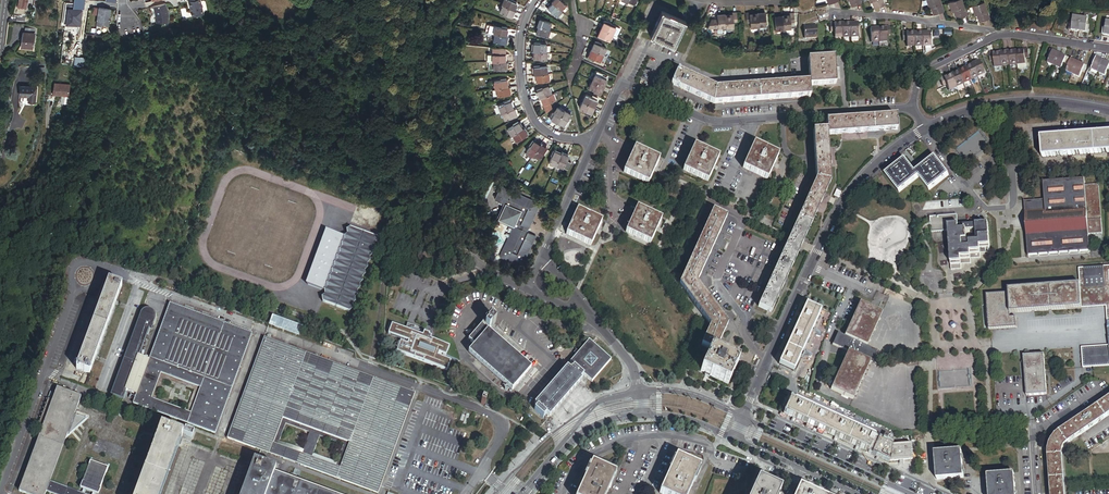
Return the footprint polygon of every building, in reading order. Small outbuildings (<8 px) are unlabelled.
[(22,1),(19,0),(18,8),(26,10),(28,0),(22,0),(22,1)] [(73,9),(64,8),(63,24),(76,25),(77,20),(80,20),(83,0),(74,0),(73,9)] [(189,1),(188,1),(191,17),(203,14),(199,0),(188,0),(189,1)] [(502,4),(503,5),(513,9),(515,6),(517,2),(513,0),(511,0),(504,0),(502,4)] [(552,2),(553,3),(561,10),(566,5),(561,0),(554,0),(552,2)] [(885,5),(883,0),(872,0),(873,1),(872,2),(875,9),(885,5)] [(934,15),(944,12),(944,11),(940,0),(927,0),(929,4),(931,4),(932,8),(931,8),(934,15)] [(957,19),(966,15),(962,0),(955,0),(949,2),(951,7),(954,7),(955,11),(954,11),(957,19)] [(979,22),(989,19),(984,2),(972,5),(974,11),(977,10),(978,14),(977,15),(979,22)] [(167,16),(164,3),(153,6),(155,17),(156,17),(156,19),(155,19),(155,23),(167,23),(167,16)] [(557,17),(562,11),(561,10),(553,3),(547,9),(557,17)] [(513,15),(515,10),(513,9),(503,5),(499,11),(506,14),(505,16),(511,18),(513,15)] [(109,10),(98,8),(96,25),(107,27),(109,10)] [(662,11),(651,37),(673,46),(684,21),(662,11)] [(737,22),(736,13),(733,13),(733,15),(729,15),(725,15),(726,28),(726,29),(734,28),(733,22),(737,22)] [(758,28),(758,27),(757,14),(753,14),(749,15),(749,13),(745,14),(746,22),(750,22),(750,28),(758,28)] [(766,26),(765,13),(757,14),(758,27),(766,26)] [(725,15),(725,14),(717,15),(717,20),(711,20),(707,29),(718,28),(718,29),(726,28),(725,15)] [(794,22),(794,14),(789,14),(789,16),(786,16),(782,16),(782,17),(783,30),(791,29),(790,22),(794,22)] [(783,30),(782,17),(775,18),(776,31),(783,30)] [(538,22),(537,25),(538,26),(549,29),(551,23),(539,19),(538,22)] [(1079,33),(1081,20),(1074,19),(1073,25),(1071,25),(1070,31),(1079,33)] [(604,20),(601,28),(612,34),(616,26),(604,20)] [(1089,21),(1081,20),(1079,33),(1088,34),(1089,28),(1088,27),(1089,21)] [(842,38),(842,24),(838,24),(834,24),(834,23),(830,24),(830,32),(835,31),(835,38),(842,38)] [(487,24),(485,32),(495,34),(506,36),(507,32),(508,27),(502,26),(502,27),(487,24)] [(850,37),(850,24),(842,24),(842,38),(850,37)] [(858,37),(858,24),(850,24),(850,37),(858,37)] [(548,37),(550,30),(549,29),(538,26),(537,30),(536,33),(548,37)] [(816,27),(803,28),(804,39),(817,38),(816,27)] [(890,35),(890,27),(886,27),(886,29),(882,29),(878,29),(879,42),(879,43),(887,42),(886,35),(890,35)] [(612,34),(601,28),(597,37),(609,42),(612,34)] [(879,42),(878,29),(878,28),(870,29),(871,43),(879,42)] [(914,33),(910,33),(906,33),(906,32),(902,32),(903,41),(907,41),(907,47),(915,46),(914,33)] [(23,33),(20,49),(32,51),(35,36),(24,34),(23,33)] [(923,46),(922,33),(914,33),(915,46),(915,47),(923,46)] [(931,47),(930,33),(922,33),(923,46),(923,47),(931,47)] [(505,45),(507,36),(506,36),(495,34),(493,41),(500,42),(500,43),(505,45)] [(595,41),(591,50),(603,55),(606,48),(600,45),(600,44),(595,41)] [(534,47),(533,51),(534,51),(546,52),(546,44),(540,44),(540,43),(534,42),(534,47)] [(603,55),(591,50),(588,58),(599,63),(603,55)] [(1029,59),(1028,50),(1024,50),(1024,52),(1020,52),(1017,53),(1018,66),(1026,65),(1025,59),(1029,59)] [(546,59),(547,52),(546,52),(534,51),(534,55),(533,59),(539,60),(539,59),(546,59)] [(1010,66),(1009,53),(1009,52),(1001,53),(1001,54),(1002,66),(1010,66)] [(1018,66),(1017,53),(1017,52),(1009,53),(1010,66),(1018,66)] [(1048,64),(1055,67),(1060,56),(1052,52),(1049,58),(1050,58),(1048,64)] [(487,54),(487,62),(489,62),(506,62),(506,53),(499,53),(499,54),(492,54),(487,54)] [(1002,66),(1001,54),(997,54),(993,54),(993,53),(990,53),(990,62),(994,62),(995,68),(1003,67),(1002,66)] [(1060,56),(1055,67),(1062,70),(1064,64),(1065,65),(1068,59),(1060,56)] [(808,61),(809,82),(809,86),(835,84),(834,59),(808,61)] [(1092,70),(1099,74),(1104,62),(1096,59),(1093,64),(1094,65),(1092,70)] [(1066,72),(1073,75),(1078,64),(1070,60),(1068,66),(1069,66),(1066,72)] [(506,62),(489,62),(489,69),(501,69),(501,70),(507,70),(507,62),(506,62)] [(984,75),(979,62),(972,65),(977,78),(984,75)] [(1099,74),(1105,77),(1108,70),(1108,71),(1108,65),(1104,62),(1099,74)] [(1078,64),(1073,75),(1080,78),(1082,72),(1084,73),(1086,67),(1078,64)] [(533,66),(534,75),(536,74),(547,73),(546,66),(539,66),(539,65),(533,66)] [(977,78),(972,65),(965,68),(965,69),(970,81),(977,78)] [(970,81),(965,69),(958,72),(963,84),(970,81)] [(809,86),(809,82),(716,89),(706,84),(678,71),(671,85),(714,104),(810,97),(809,86)] [(963,84),(958,72),(951,75),(951,76),(956,88),(963,85),(963,84)] [(549,81),(548,73),(547,73),(536,74),(537,83),(542,82),(542,81),(549,81)] [(595,74),(592,80),(603,86),(607,78),(604,76),(601,75),(601,76),(595,74)] [(956,88),(951,76),(948,77),(944,79),(944,77),(940,79),(943,87),(947,86),(949,91),(956,88)] [(494,81),(495,88),(496,88),(507,87),(506,78),(500,79),(501,80),(494,81)] [(603,86),(592,80),(589,87),(595,90),(594,91),(600,94),(603,86)] [(54,83),(53,94),(69,97),(70,86),(54,83)] [(21,86),(20,96),(30,97),(29,102),(34,103),(36,88),(21,86)] [(510,95),(509,86),(507,87),(496,88),(497,96),(504,95),(504,96),(510,95)] [(536,90),(539,98),(541,98),(551,93),(548,86),(543,89),(542,88),(536,90)] [(551,93),(541,98),(546,111),(552,109),(549,103),(555,100),(552,93),(551,93)] [(586,95),(582,101),(594,107),(597,99),(592,96),(591,97),(586,95)] [(498,106),(501,113),(502,112),(513,109),(510,100),(504,102),(505,104),(498,106)] [(549,118),(557,122),(558,121),(563,111),(557,107),(553,113),(552,113),(549,118)] [(517,116),(514,108),(513,109),(502,112),(505,119),(511,117),(512,118),(517,116)] [(570,114),(564,110),(563,111),(558,121),(565,125),(568,120),(567,119),(570,114)] [(789,238),(758,307),(771,313),(802,244),(830,181),(827,135),(897,130),(896,116),(826,121),(827,131),(813,132),(816,180),(789,238)] [(508,129),(511,135),(513,135),(522,129),(517,122),(513,125),(513,126),(508,129)] [(528,135),(524,128),(522,129),(513,135),(516,141),(522,138),(522,139),(528,135)] [(1043,158),(1108,153),(1108,134),(1041,139),(1043,158)] [(526,152),(532,156),(533,155),(540,145),(532,140),(529,145),(530,146),(526,152)] [(548,149),(540,144),(540,145),(533,155),(539,159),(543,153),(544,154),(548,149)] [(754,144),(743,168),(767,179),(774,164),(778,155),(754,144)] [(694,146),(683,170),(707,181),(714,167),(718,157),(694,146)] [(624,172),(624,173),(648,183),(654,169),(659,159),(635,149),(624,172)] [(549,163),(555,166),(556,164),(561,154),(553,150),(551,156),(552,156),(549,163)] [(569,157),(561,153),(561,154),(556,164),(563,168),(566,161),(567,162),(567,161),(569,157)] [(917,166),(931,157),(929,154),(915,163),(917,166)] [(905,160),(885,176),(899,193),(919,178),(929,191),(949,176),(935,158),(915,174),(905,160)] [(1044,201),(1024,203),(1028,257),(1089,252),(1088,236),(1102,235),(1099,186),(1084,187),(1084,181),(1043,184),(1044,201)] [(505,204),(500,216),(528,229),(540,204),(501,186),(495,199),(505,204)] [(967,199),(927,201),(922,210),(965,207),(968,200),(967,199)] [(637,208),(626,232),(650,243),(656,229),(661,219),(637,208)] [(566,235),(590,246),(601,222),(577,211),(566,235)] [(701,345),(710,350),(715,352),(728,324),(697,283),(726,218),(712,212),(679,285),(710,326),(701,345)] [(513,226),(513,227),(535,237),(535,236),(527,232),(528,229),(500,216),(498,219),(513,226)] [(932,232),(948,231),(951,271),(962,270),(961,265),(971,264),(971,260),(981,259),(980,254),(990,254),(988,224),(958,226),(957,216),(931,218),(932,232)] [(535,237),(513,227),(499,257),(521,267),(535,237)] [(351,228),(347,238),(327,231),(307,285),(321,290),(326,292),(323,302),(350,312),(377,238),(351,228)] [(1079,270),(1080,286),(1008,291),(1009,294),(987,296),(989,330),(1016,328),(1016,318),(1011,318),(1010,314),(1082,309),(1080,290),(1102,288),(1103,296),(1108,295),(1108,268),(1079,270)] [(76,369),(90,374),(122,287),(109,282),(76,369)] [(1107,322),(1108,322),(1108,295),(1103,296),(1102,288),(1080,290),(1082,309),(1106,307),(1107,322)] [(252,334),(169,304),(149,360),(136,395),(133,404),(216,434),(252,334)] [(848,352),(830,389),(853,400),(870,362),(872,363),(877,351),(867,347),(882,314),(859,304),(844,336),(838,333),(833,345),(848,352)] [(820,312),(806,305),(779,364),(793,371),(820,312)] [(124,391),(136,395),(149,360),(136,355),(148,323),(152,325),(153,319),(153,315),(153,313),(151,311),(150,310),(147,309),(145,309),(143,309),(141,311),(139,313),(109,395),(122,400),(124,391)] [(293,323),(280,318),(282,313),(277,311),(275,316),(272,315),(268,326),(299,338),(303,327),(299,325),(301,320),(295,318),(293,323)] [(468,352),(513,389),(531,368),(487,331),(491,326),(492,327),(496,322),(488,317),(468,340),(474,346),(468,352)] [(1107,322),(1108,346),(1081,348),(1083,369),(1108,367),(1108,322),(1107,322)] [(392,326),(389,325),(388,330),(390,330),(388,334),(409,342),(408,344),(400,342),(397,353),(448,371),(451,361),(441,357),(442,354),(447,356),(450,346),(431,339),(431,337),(429,336),(429,334),(414,328),(415,326),(408,324),(405,330),(392,324),(392,326)] [(378,493),(379,490),(415,394),(264,338),(227,439),(378,493)] [(578,352),(574,356),(568,364),(573,367),(570,370),(567,367),(535,405),(537,408),(534,411),(543,418),(546,415),(549,417),(582,380),(580,378),(583,375),(591,382),(609,359),(586,341),(578,352)] [(715,352),(710,350),(707,358),(705,364),(704,364),(700,372),(705,374),(710,376),(728,384),(732,376),(731,375),(733,371),(734,370),(738,362),(715,352)] [(1024,357),(1027,396),(1047,395),(1044,355),(1024,357)] [(151,399),(155,401),(163,379),(193,390),(186,412),(190,413),(199,388),(160,374),(151,399)] [(50,482),(66,439),(75,416),(81,397),(57,388),(53,401),(42,430),(19,492),(25,493),(46,493),(46,492),(50,482)] [(1051,493),(1065,493),(1062,456),(1062,454),(1063,452),(1063,450),(1065,447),(1066,446),(1068,444),(1108,416),(1108,399),(1058,434),(1055,437),(1052,440),(1050,444),(1049,448),(1048,452),(1048,456),(1051,493)] [(891,446),(795,402),(788,416),(889,462),(911,460),(910,444),(891,446)] [(76,416),(75,416),(66,439),(87,420),(88,419),(76,415),(76,416)] [(183,435),(161,427),(136,493),(161,493),(183,435)] [(935,455),(937,481),(963,479),(961,453),(935,455)] [(659,493),(660,493),(688,493),(700,468),(676,457),(659,493)] [(277,475),(274,474),(276,469),(254,461),(242,493),(329,493),(277,475)] [(82,493),(99,493),(108,468),(90,462),(80,489),(83,490),(82,493)] [(615,474),(591,463),(577,493),(607,493),(615,474)] [(989,493),(1016,493),(1014,475),(988,477),(989,493)] [(50,482),(46,492),(51,493),(81,493),(50,482)] [(757,483),(752,493),(779,493),(757,483)] [(800,486),(796,493),(818,493),(800,486)]
